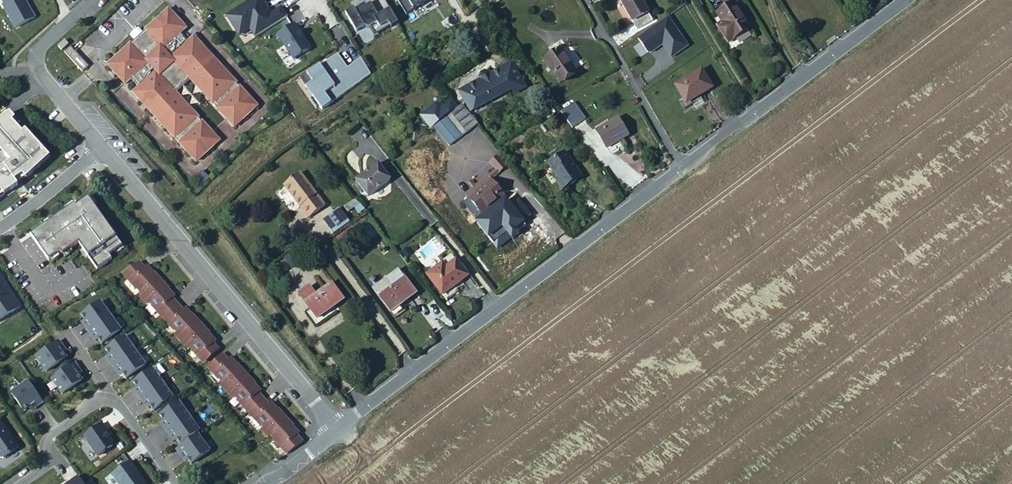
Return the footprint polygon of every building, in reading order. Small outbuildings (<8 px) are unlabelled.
[(13,29),(32,18),(22,0),(0,0),(0,1),(2,5),(0,6),(13,29)] [(264,15),(266,14),(261,6),(264,4),(261,0),(251,0),(225,16),(233,29),(240,25),(245,32),(249,29),(254,38),(286,17),(280,7),(270,14),(267,15),(268,16),(265,18),(264,15)] [(389,27),(389,28),(396,24),(382,0),(378,0),(365,8),(363,6),(354,11),(352,9),(343,14),(355,32),(363,28),(368,29),(375,24),(378,29),(387,23),(389,27)] [(405,16),(413,11),(412,9),(426,0),(395,0),(405,16)] [(629,0),(620,5),(633,32),(653,21),(642,0),(630,0),(629,0)] [(751,29),(734,1),(715,12),(722,21),(716,25),(727,43),(751,29)] [(270,14),(264,4),(261,6),(266,14),(264,15),(265,18),(268,16),(267,15),(270,14)] [(132,42),(107,66),(123,84),(124,85),(130,79),(138,88),(132,93),(196,161),(219,139),(175,93),(189,79),(233,126),(256,105),(193,37),(193,36),(187,42),(179,33),(185,28),(167,9),(141,33),(140,34),(132,42)] [(668,15),(635,35),(639,42),(633,46),(640,57),(661,44),(669,57),(687,46),(668,15)] [(375,24),(368,29),(372,37),(389,27),(387,23),(378,29),(375,24)] [(240,25),(233,29),(238,36),(245,32),(240,25)] [(300,39),(301,38),(293,25),(276,35),(291,60),(306,51),(307,47),(304,43),(303,43),(300,39)] [(137,28),(128,37),(132,42),(140,34),(141,33),(137,28)] [(65,41),(58,47),(61,51),(68,45),(65,41)] [(70,47),(64,53),(81,72),(87,66),(70,47)] [(321,110),(369,75),(359,59),(346,68),(340,73),(338,69),(343,64),(336,55),(306,74),(312,83),(305,88),(312,98),(310,100),(316,108),(318,106),(321,110)] [(581,85),(564,60),(548,71),(566,96),(581,85)] [(492,74),(497,85),(476,95),(477,98),(482,108),(514,93),(516,95),(528,88),(515,62),(492,74)] [(346,68),(343,64),(338,69),(340,73),(346,68)] [(481,78),(473,66),(440,89),(448,100),(481,78)] [(312,83),(306,74),(298,79),(305,88),(312,83)] [(713,91),(703,74),(676,89),(687,107),(713,91)] [(482,108),(477,98),(468,102),(473,113),(482,108)] [(559,110),(570,127),(584,118),(573,101),(559,110)] [(475,117),(464,104),(435,126),(449,145),(477,122),(475,117)] [(280,106),(274,110),(279,116),(285,111),(280,106)] [(10,114),(0,121),(0,151),(11,163),(0,170),(0,199),(18,186),(15,182),(23,176),(27,180),(51,158),(27,131),(24,134),(14,123),(16,120),(10,114)] [(27,131),(16,120),(14,123),(24,134),(27,131)] [(608,152),(630,139),(620,121),(597,135),(608,152)] [(583,177),(566,150),(549,162),(560,178),(556,181),(563,191),(583,177)] [(489,175),(492,178),(494,180),(506,170),(497,159),(490,164),(496,171),(489,175)] [(376,164),(354,181),(366,197),(388,180),(376,164)] [(469,197),(476,192),(454,166),(449,169),(439,178),(445,187),(454,180),(469,197)] [(324,204),(301,173),(286,184),(308,215),(324,204)] [(202,176),(196,181),(201,187),(207,182),(202,176)] [(494,180),(492,178),(476,192),(469,197),(470,199),(464,203),(478,219),(506,196),(494,180)] [(74,205),(32,234),(49,260),(61,252),(63,254),(80,243),(98,269),(113,259),(110,255),(123,245),(90,197),(76,207),(74,205)] [(355,197),(343,207),(347,212),(359,202),(355,197)] [(331,232),(348,220),(338,206),(321,218),(331,232)] [(139,262),(125,271),(132,279),(131,280),(143,294),(159,279),(147,266),(145,268),(139,262)] [(470,278),(457,263),(431,282),(444,298),(470,278)] [(443,266),(428,278),(431,282),(447,270),(443,266)] [(175,297),(159,279),(143,294),(140,296),(147,304),(150,302),(158,312),(160,310),(165,316),(178,304),(173,299),(175,297)] [(394,290),(380,301),(392,317),(417,297),(405,281),(396,288),(394,290)] [(373,293),(380,301),(394,290),(387,282),(373,293)] [(331,283),(316,295),(306,302),(318,318),(343,299),(331,283)] [(7,286),(0,291),(0,314),(8,309),(12,315),(22,308),(7,286)] [(299,293),(306,302),(316,295),(309,286),(299,293)] [(112,316),(102,302),(83,316),(87,321),(89,324),(86,326),(90,332),(112,316)] [(183,310),(178,304),(165,316),(170,321),(168,323),(177,333),(175,335),(181,342),(200,325),(185,308),(183,310)] [(0,314),(0,322),(12,315),(8,309),(0,314)] [(112,316),(90,332),(95,338),(98,336),(103,344),(122,331),(112,316)] [(215,342),(200,325),(181,342),(188,350),(190,347),(199,357),(201,355),(206,361),(219,350),(214,344),(215,342)] [(127,337),(108,350),(111,356),(113,359),(110,361),(115,367),(137,351),(127,337)] [(59,340),(37,356),(47,371),(67,357),(61,348),(64,346),(59,340)] [(137,351),(115,367),(119,373),(122,371),(128,379),(147,366),(137,351)] [(229,361),(224,355),(211,367),(216,373),(215,374),(223,384),(221,386),(227,393),(246,376),(231,360),(229,361)] [(75,363),(53,379),(63,393),(83,379),(79,374),(77,371),(79,369),(75,363)] [(164,384),(154,370),(135,383),(139,388),(141,391),(138,393),(142,399),(164,384)] [(262,393),(246,376),(227,393),(234,401),(237,399),(245,408),(247,406),(252,412),(265,401),(260,395),(262,393)] [(35,404),(37,406),(43,402),(28,381),(12,392),(25,411),(35,404)] [(164,384),(142,399),(147,406),(149,404),(152,407),(155,412),(174,398),(164,384)] [(270,407),(265,401),(252,412),(257,418),(255,420),(264,429),(262,432),(269,439),(271,437),(287,422),(272,405),(270,407)] [(191,417),(181,403),(162,416),(167,425),(164,427),(169,433),(191,417)] [(191,417),(169,433),(173,439),(176,437),(178,440),(182,445),(201,432),(191,417)] [(300,436),(287,422),(271,437),(284,450),(285,449),(290,455),(304,444),(298,438),(300,436)] [(0,423),(0,459),(3,460),(18,450),(0,423)] [(102,426),(84,438),(98,458),(112,448),(112,445),(105,434),(107,432),(102,426)] [(193,465),(213,450),(202,434),(178,450),(183,457),(186,455),(193,465)] [(112,477),(117,483),(144,483),(141,480),(139,481),(134,474),(136,473),(129,464),(112,477)]
